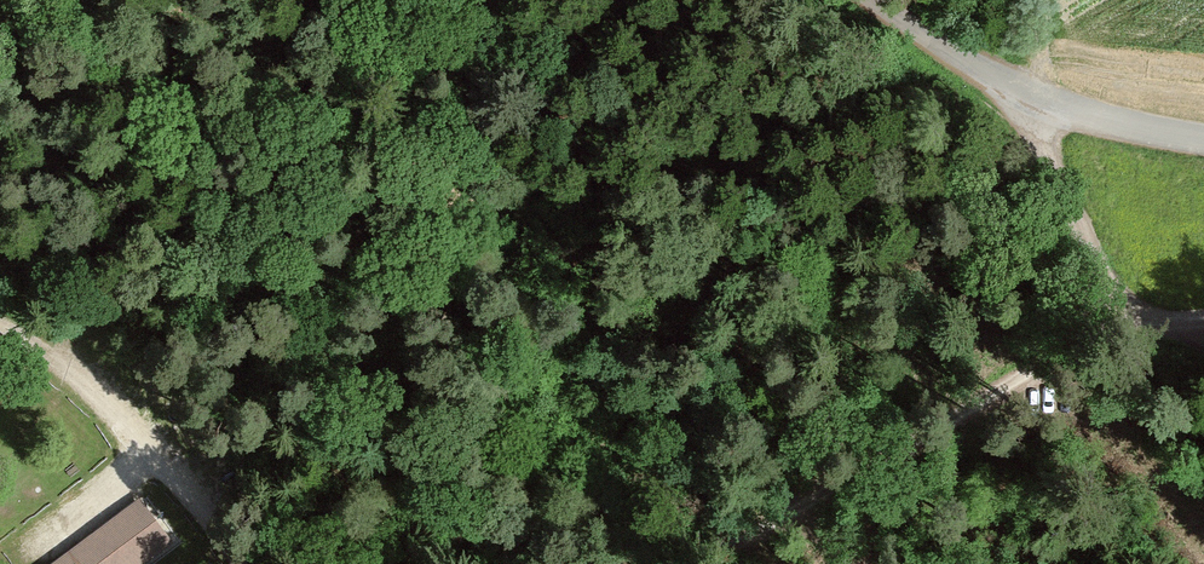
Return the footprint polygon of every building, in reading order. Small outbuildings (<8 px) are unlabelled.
[(139,500),(55,563),(139,563),(170,540),(139,500)]
